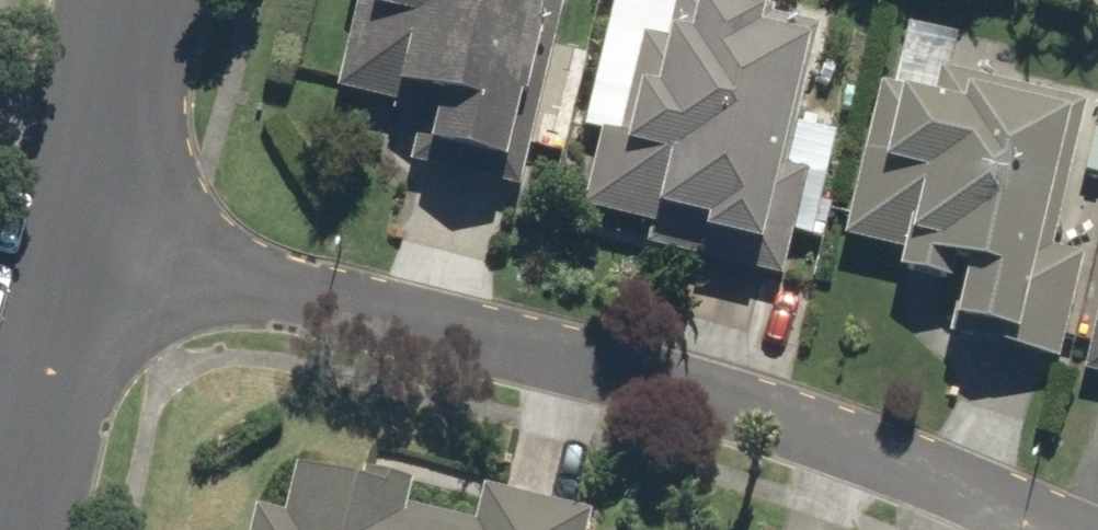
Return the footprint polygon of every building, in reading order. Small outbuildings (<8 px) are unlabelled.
[(317,95),(415,118),(402,172),(515,199),(562,0),(340,0),(317,95)] [(776,288),(787,244),(804,248),(832,134),(789,123),(813,27),(700,0),(669,0),(658,45),(639,40),(614,145),(592,140),(573,220),(642,236),(637,255),(776,288)] [(1025,360),(1081,110),(941,79),(950,40),(900,29),(886,94),(870,91),(835,247),(892,260),(887,285),(946,298),(937,341),(1025,360)] [(1097,385),(1097,276),(1074,379),(1097,385)] [(584,520),(474,494),(466,527),(400,512),(406,487),(359,476),(357,484),(288,468),(277,516),(249,510),(244,529),(582,529),(584,520)]
